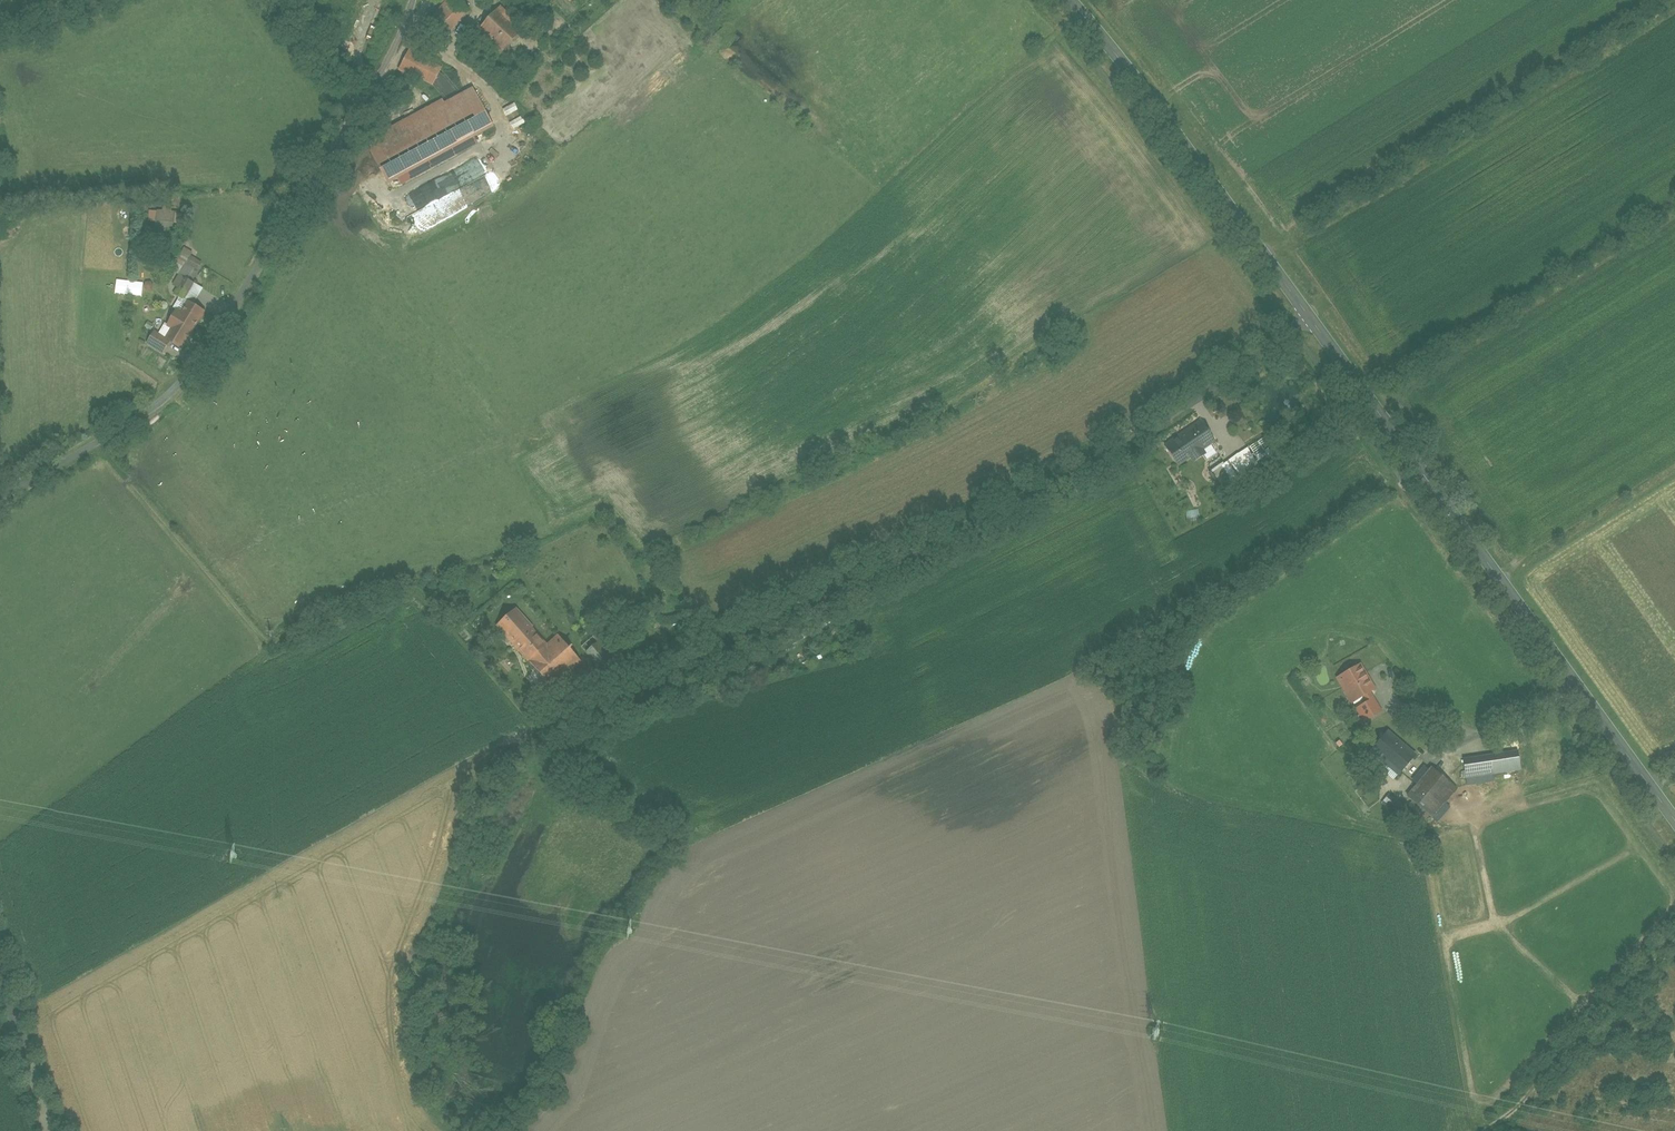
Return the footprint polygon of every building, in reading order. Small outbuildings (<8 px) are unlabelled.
[(456,0),(452,0),(426,26),(443,42),(470,13),(456,0)] [(524,33),(498,10),(479,30),(505,54),(524,33)] [(404,72),(430,85),(439,67),(413,54),(404,72)] [(497,130),(475,87),(370,142),(392,185),(497,130)] [(507,108),(509,114),(519,110),(517,104),(507,108)] [(427,189),(428,207),(408,217),(409,222),(412,229),(417,229),(427,224),(428,226),(443,219),(438,210),(438,211),(427,189)] [(160,222),(160,225),(175,226),(176,223),(184,223),(185,212),(151,210),(151,221),(160,222)] [(156,331),(150,343),(167,353),(173,343),(184,349),(208,308),(192,299),(201,283),(187,275),(175,296),(183,301),(168,326),(165,324),(160,334),(156,331)] [(1215,439),(1200,417),(1162,443),(1178,465),(1190,456),(1193,460),(1206,451),(1204,448),(1215,439)] [(1277,454),(1264,434),(1211,470),(1229,497),(1244,487),(1248,492),(1264,481),(1255,468),(1277,454)] [(518,607),(498,626),(554,686),(583,659),(559,632),(550,641),(518,607)] [(1377,687),(1361,660),(1335,676),(1351,702),(1353,701),(1371,690),(1377,687)] [(1383,710),(1371,690),(1353,701),(1356,705),(1354,707),(1363,721),(1383,710)] [(1417,752),(1388,727),(1365,753),(1394,778),(1417,752)] [(1518,747),(1462,756),(1466,784),(1494,780),(1492,772),(1521,768),(1518,747)] [(1457,787),(1429,764),(1405,793),(1433,816),(1457,787)]
